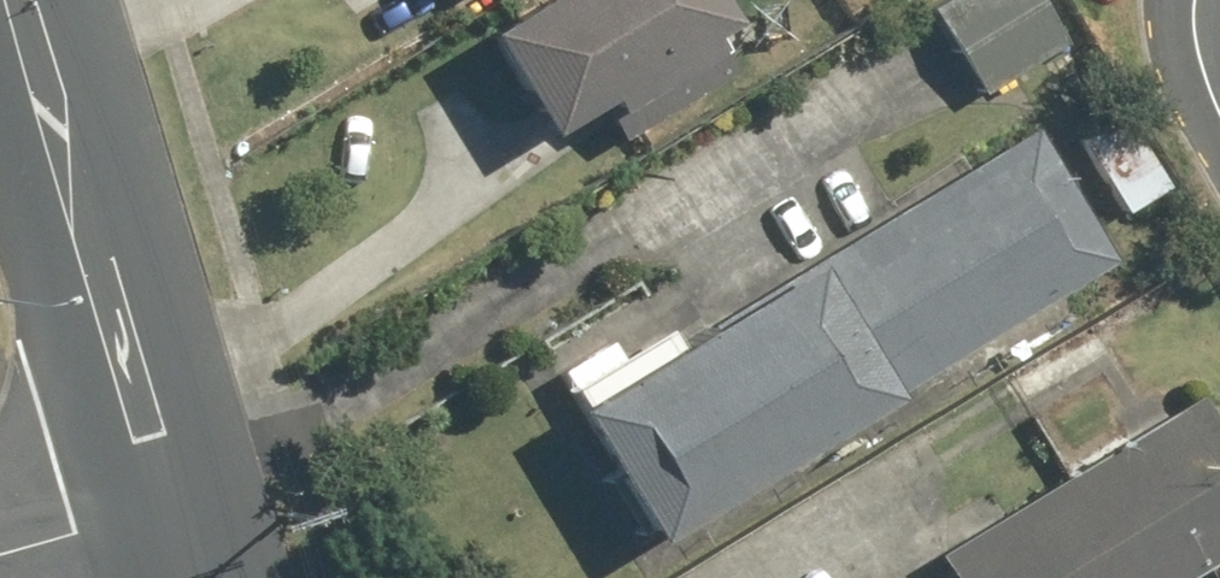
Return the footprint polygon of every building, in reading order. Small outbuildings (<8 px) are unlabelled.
[(479,33),(542,138),(605,101),(613,114),(716,53),(702,29),(723,17),(713,0),(534,0),(479,33)] [(926,8),(985,97),(1068,42),(1041,0),(938,0),(926,8)] [(1122,109),(1076,140),(1128,217),(1174,187),(1122,109)] [(1029,128),(572,412),(653,542),(1110,259),(1029,128)] [(1219,557),(1219,425),(1199,391),(934,555),(946,575),(940,577),(1186,577),(1219,557)]
